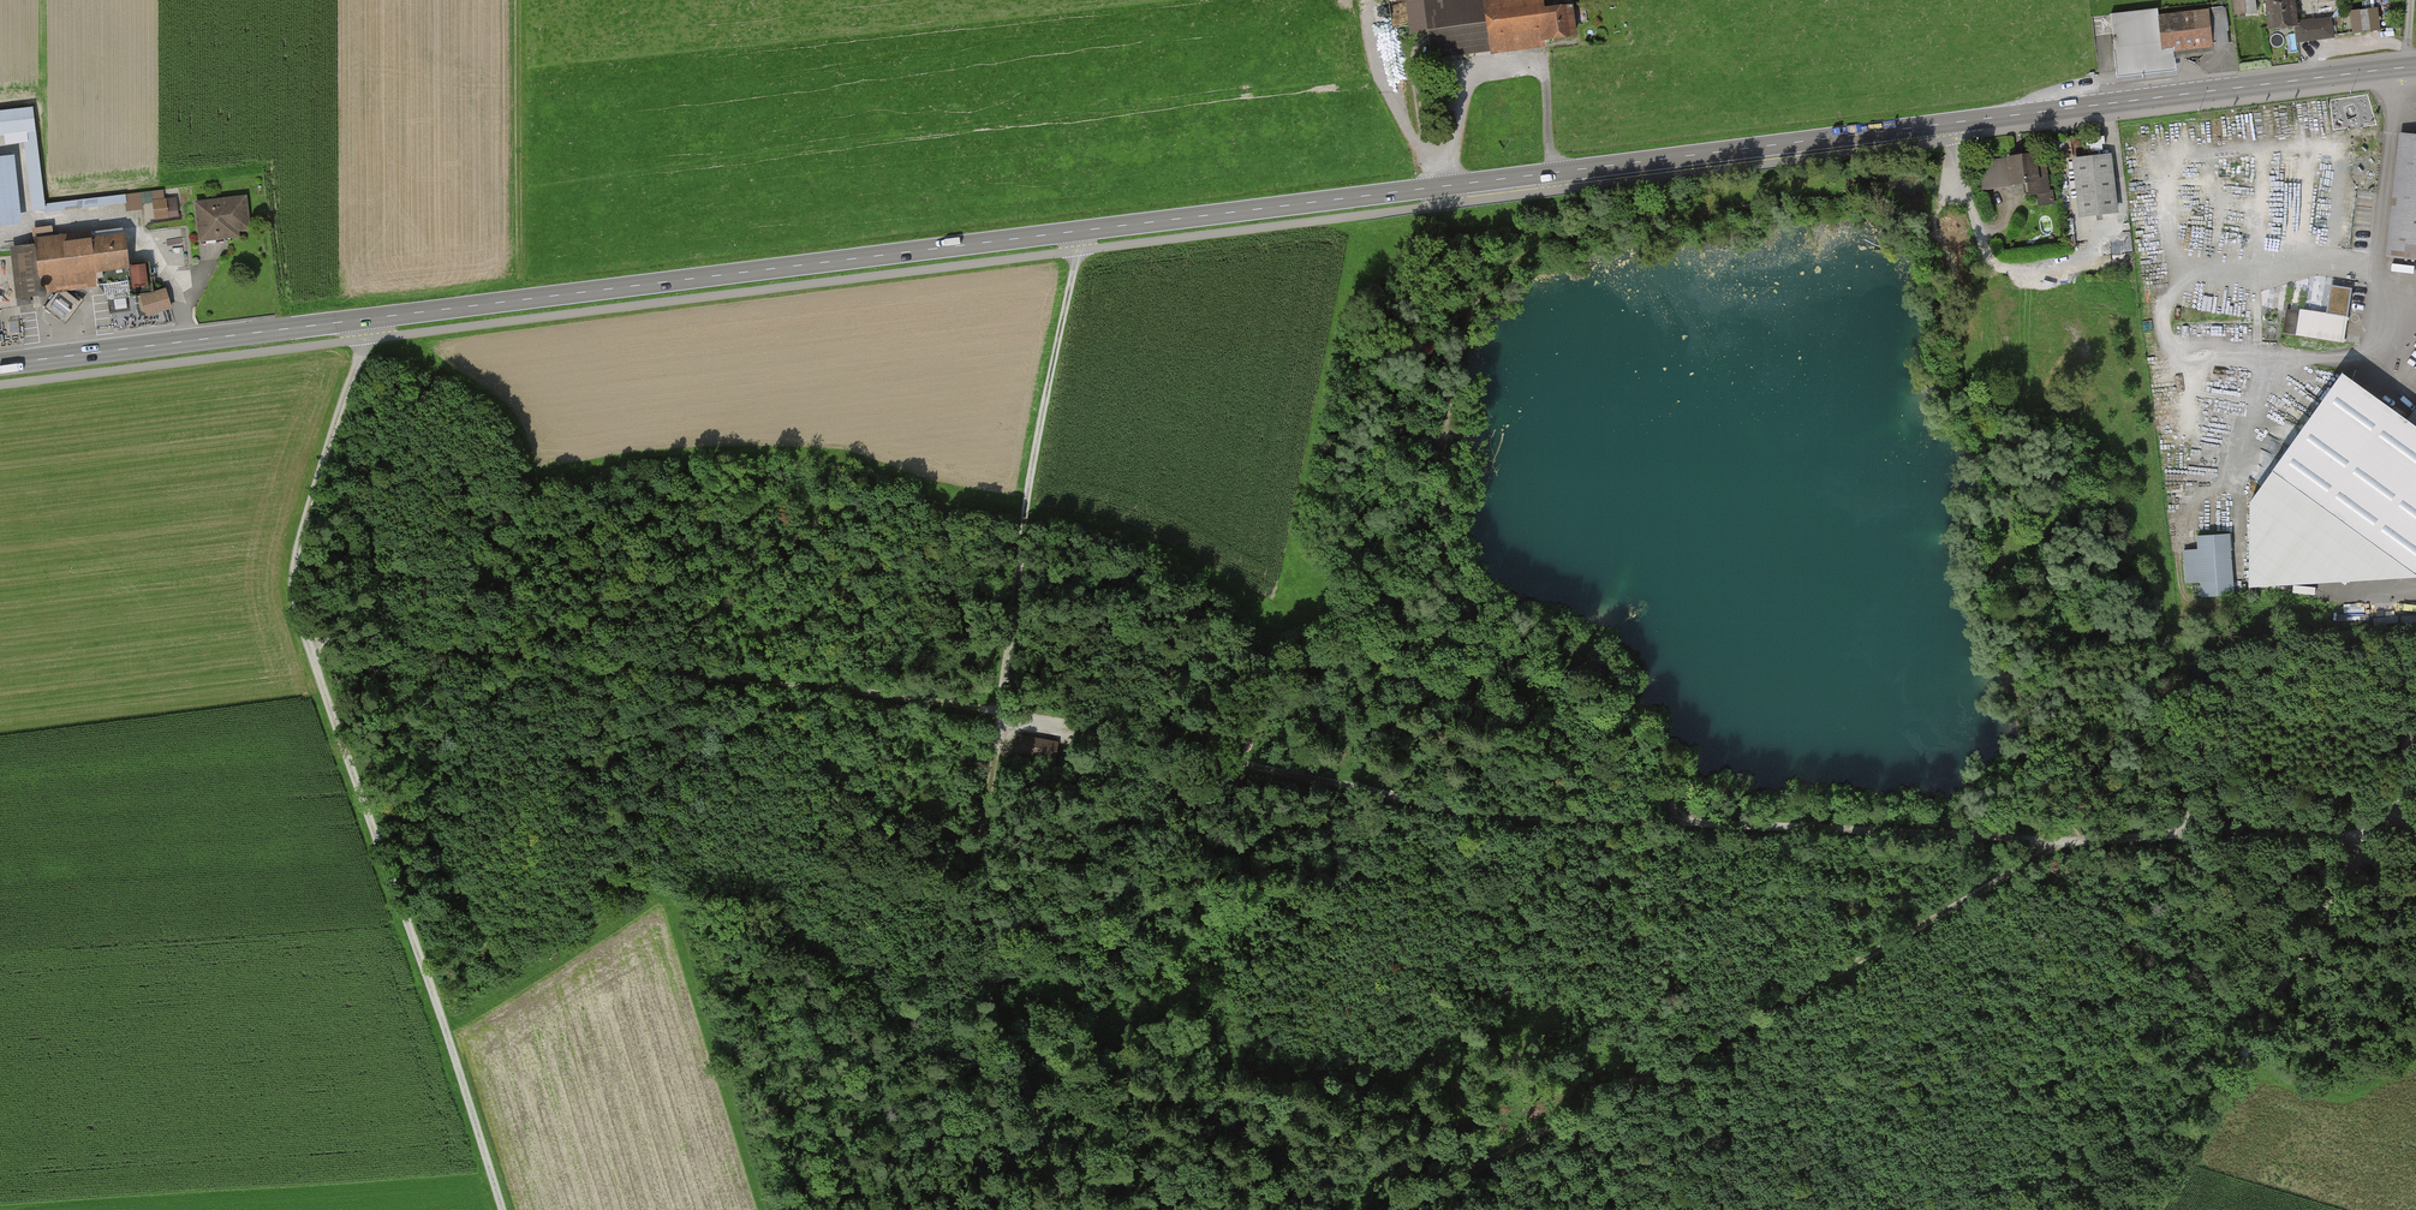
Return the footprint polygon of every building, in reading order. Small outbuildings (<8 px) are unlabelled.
[(1574,34),(1570,8),(1541,12),(1539,0),(1424,0),(1431,54),(1574,34)] [(2234,13),(2258,12),(2257,0),(2233,0),(2234,13)] [(2296,24),(2293,0),(2288,0),(2285,0),(2274,0),(2275,2),(2267,3),(2271,28),(2296,24)] [(2350,11),(2353,32),(2380,29),(2377,8),(2350,11)] [(2110,14),(2115,62),(2174,55),(2173,49),(2211,44),(2209,30),(2226,28),(2224,11),(2159,19),(2158,9),(2110,14)] [(2332,17),(2305,21),(2307,39),(2334,35),(2332,17)] [(2176,70),(2174,55),(2115,62),(2117,77),(2176,70)] [(0,109),(0,134),(24,131),(37,129),(34,104),(0,109)] [(2100,123),(2091,125),(2092,132),(2101,131),(2100,123)] [(37,129),(24,131),(34,208),(47,206),(46,201),(37,129)] [(2400,256),(2415,258),(2415,136),(2413,135),(2400,256)] [(2104,136),(2086,138),(2087,146),(2105,144),(2104,136)] [(22,221),(14,153),(0,154),(0,223),(22,221)] [(2043,154),(2008,158),(2011,184),(2027,182),(2028,194),(2048,191),(2043,154)] [(2116,209),(2110,158),(2083,161),(2089,212),(2116,209)] [(2005,160),(1981,163),(1982,181),(2007,179),(2005,160)] [(179,216),(178,195),(166,196),(165,187),(127,190),(128,201),(129,209),(144,208),(144,201),(154,201),(156,218),(179,216)] [(48,211),(128,201),(127,190),(46,201),(47,206),(48,211)] [(241,229),(253,228),(249,193),(195,198),(199,240),(242,236),(241,229)] [(39,233),(40,241),(45,289),(126,279),(125,266),(130,266),(130,261),(126,230),(91,234),(64,237),(63,231),(39,233)] [(40,241),(12,244),(18,297),(46,294),(45,289),(40,241)] [(142,293),(154,290),(150,259),(130,261),(130,266),(131,284),(133,293),(142,293)] [(2319,301),(2328,303),(2330,286),(2321,285),(2319,301)] [(142,293),(147,314),(174,307),(168,286),(154,290),(142,293)] [(60,288),(43,317),(64,329),(81,300),(60,288)] [(2351,292),(2332,289),(2328,315),(2288,309),(2284,336),(2343,345),(2351,292)] [(2412,422),(2345,375),(2254,504),(2252,588),(2415,578),(2415,425),(2412,422)] [(2232,597),(2228,538),(2199,541),(2200,553),(2185,554),(2187,587),(2202,586),(2203,599),(2232,597)] [(1020,736),(1017,751),(1058,758),(1061,743),(1020,736)] [(2218,794),(2208,794),(2208,809),(2218,809),(2218,794)]
